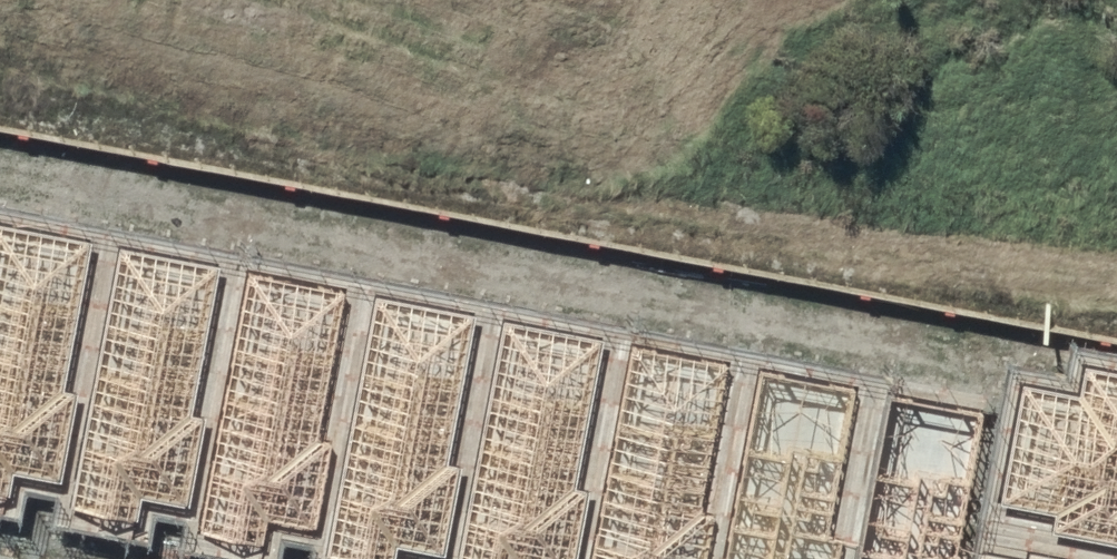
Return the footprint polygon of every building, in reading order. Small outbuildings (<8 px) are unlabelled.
[(0,225),(0,493),(9,494),(14,470),(62,479),(76,390),(64,387),(90,241),(0,225)] [(217,270),(119,252),(70,511),(136,523),(141,499),(189,508),(203,419),(192,416),(217,270)] [(346,293),(248,275),(198,534),(265,546),(269,522),(317,531),(332,442),(320,439),(346,293)] [(375,298),(326,557),(338,558),(394,558),(397,545),(445,554),(459,465),(447,462),(473,316),(375,298)] [(502,323),(457,558),(575,558),(586,490),(574,488),(600,341),(502,323)] [(633,347),(593,558),(710,558),(717,514),(705,511),(731,365),(633,347)] [(1083,366),(1079,392),(1022,384),(999,504),(1056,516),(1053,535),(1116,547),(1116,373),(1083,366)] [(760,372),(724,558),(840,558),(843,539),(832,536),(857,390),(760,372)] [(890,398),(859,558),(962,558),(987,415),(890,398)]
